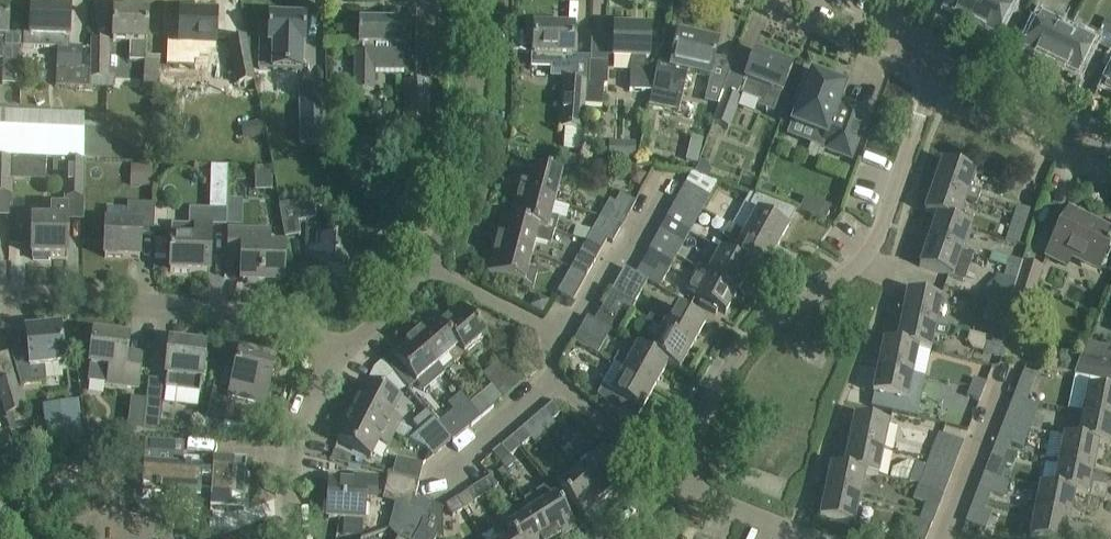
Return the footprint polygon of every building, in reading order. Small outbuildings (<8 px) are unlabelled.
[(981,0),(947,0),(943,9),(970,22),(981,0)] [(970,22),(997,36),(1015,0),(981,0),(970,22)] [(3,60),(2,84),(20,85),(22,35),(7,34),(8,7),(0,7),(0,60),(3,60)] [(70,10),(31,8),(30,35),(23,35),(23,47),(59,49),(57,87),(89,88),(90,70),(81,70),(82,48),(69,48),(70,10)] [(147,35),(148,13),(114,12),(113,42),(130,43),(129,61),(145,61),(147,35)] [(1051,62),(1065,34),(1057,30),(1060,22),(1041,13),(1023,49),(1051,62)] [(167,24),(165,64),(210,65),(214,47),(216,47),(217,38),(217,16),(180,14),(180,25),(167,24)] [(260,28),(258,70),(300,72),(301,48),(304,48),(305,20),(269,18),(269,28),(260,28)] [(1110,41),(1110,20),(1106,18),(1098,35),(1110,41)] [(552,22),(526,21),(526,31),(526,44),(527,44),(533,44),(532,66),(552,66),(553,76),(570,76),(571,57),(572,57),(573,28),(552,27),(552,22)] [(376,71),(408,72),(409,53),(405,53),(405,47),(406,47),(406,40),(409,39),(409,29),(407,28),(407,23),(358,22),(358,25),(355,27),(355,42),(358,44),(358,47),(359,47),(359,52),(354,52),(354,91),(376,91),(376,71)] [(613,58),(631,58),(630,91),(651,92),(652,74),(646,74),(646,59),(648,59),(649,30),(632,30),(632,24),(617,24),(617,29),(614,29),(613,58)] [(1073,37),(1065,34),(1051,62),(1078,76),(1096,40),(1076,30),(1073,37)] [(514,31),(514,50),(527,50),(527,44),(526,44),(526,31),(514,31)] [(658,65),(649,106),(678,112),(688,72),(710,77),(717,45),(715,45),(715,42),(701,38),(700,41),(678,36),(671,68),(658,65)] [(246,37),(228,41),(237,85),(238,85),(239,88),(254,85),(246,37)] [(107,41),(92,41),(91,70),(90,70),(89,88),(106,89),(107,41)] [(792,68),(755,53),(745,80),(746,80),(740,95),(758,102),(757,106),(773,112),(781,94),(782,94),(792,68)] [(608,62),(589,62),(589,83),(585,83),(585,105),(602,107),(603,86),(607,86),(608,62)] [(838,105),(844,88),(827,81),(828,78),(817,73),(815,77),(812,75),(801,103),(797,101),(791,118),(795,119),(793,124),(814,133),(810,143),(826,149),(825,150),(848,159),(866,112),(843,103),(842,107),(838,105)] [(704,102),(717,105),(726,82),(710,77),(704,102)] [(585,105),(585,83),(564,82),(560,129),(572,131),(572,151),(581,151),(585,105)] [(426,121),(426,83),(406,83),(406,120),(426,121)] [(325,88),(299,89),(301,145),(303,145),(325,144),(326,144),(325,88)] [(739,99),(724,93),(713,122),(728,128),(739,99)] [(0,113),(0,156),(82,158),(84,116),(0,113)] [(265,136),(262,121),(240,125),(243,140),(265,136)] [(0,160),(0,196),(10,197),(12,161),(0,160)] [(700,160),(695,173),(708,178),(711,171),(708,163),(700,160)] [(975,173),(942,161),(933,187),(966,198),(966,199),(978,203),(981,192),(970,188),(975,173)] [(86,162),(69,162),(68,200),(85,200),(86,162)] [(140,165),(139,187),(153,187),(154,166),(140,165)] [(564,175),(524,165),(516,195),(556,205),(564,175)] [(228,167),(211,166),(209,210),(226,210),(227,202),(228,167)] [(634,167),(629,174),(631,182),(639,187),(647,174),(634,167)] [(710,198),(686,184),(674,206),(698,219),(710,198)] [(966,199),(933,187),(924,212),(937,217),(969,228),(971,225),(959,221),(966,199)] [(786,226),(795,211),(749,193),(731,226),(728,225),(727,226),(775,252),(788,227),(786,226)] [(615,203),(630,212),(636,202),(621,194),(615,203)] [(556,205),(516,195),(510,219),(502,217),(501,219),(553,234),(553,232),(555,233),(558,219),(552,217),(556,205)] [(313,201),(278,205),(285,239),(300,236),(298,223),(316,220),(313,201)] [(226,210),(226,224),(240,225),(240,216),(235,211),(233,211),(234,203),(227,202),(226,210)] [(812,216),(824,221),(830,207),(817,202),(812,216)] [(155,206),(128,205),(127,225),(105,224),(104,257),(139,259),(140,235),(153,235),(155,206)] [(684,242),(698,219),(674,206),(661,230),(684,242)] [(1012,217),(1025,221),(1029,210),(1016,206),(1012,217)] [(31,256),(34,256),(33,260),(49,260),(49,256),(67,256),(68,208),(51,207),(51,222),(32,222),(31,256)] [(1068,211),(1047,255),(1067,265),(1072,256),(1099,269),(1110,244),(1110,232),(1068,211)] [(961,252),(969,228),(937,217),(928,242),(972,258),(972,257),(961,252)] [(1012,217),(1005,241),(1017,245),(1025,221),(1012,217)] [(551,244),(553,234),(501,219),(494,247),(530,257),(534,240),(551,244)] [(211,226),(171,225),(170,272),(209,273),(211,226)] [(709,246),(750,269),(750,268),(762,275),(775,252),(727,226),(722,237),(737,245),(731,257),(709,246)] [(329,227),(306,227),(305,261),(316,261),(316,279),(351,280),(352,261),(372,262),(372,246),(372,239),(358,238),(356,238),(353,238),(353,239),(328,238),(329,227)] [(671,266),(684,242),(661,230),(647,253),(671,266)] [(267,234),(230,233),(229,261),(243,261),(242,281),(281,283),(282,249),(267,249),(267,234)] [(606,242),(590,234),(585,243),(600,252),(606,242)] [(155,239),(154,257),(166,257),(166,239),(155,239)] [(972,258),(928,242),(919,267),(952,278),(963,283),(972,258)] [(585,243),(580,253),(595,261),(600,252),(585,243)] [(750,269),(709,246),(697,269),(737,292),(750,269)] [(530,257),(494,247),(487,273),(523,282),(522,286),(533,289),(537,272),(527,269),(530,257)] [(658,289),(671,266),(647,253),(635,274),(634,276),(646,283),(658,289)] [(1025,263),(1009,258),(1005,271),(1020,277),(1025,263)] [(1031,310),(1043,269),(1025,263),(1017,287),(1012,304),(1031,310)] [(585,278),(570,269),(557,293),(572,302),(585,278)] [(634,276),(635,274),(625,269),(612,293),(633,305),(646,283),(634,276)] [(725,315),(737,292),(697,269),(684,292),(700,301),(698,305),(715,314),(717,310),(725,315)] [(1020,277),(1005,271),(1003,276),(1001,282),(1017,287),(1020,277)] [(942,299),(907,292),(902,318),(936,325),(942,299)] [(621,327),(633,305),(612,293),(599,316),(621,327)] [(487,336),(461,306),(451,314),(452,316),(441,325),(434,317),(432,319),(463,356),(487,336)] [(651,312),(646,321),(651,324),(692,347),(705,324),(675,307),(667,320),(651,312)] [(616,335),(621,327),(599,316),(595,323),(586,319),(578,335),(601,347),(610,331),(616,335)] [(936,325),(902,318),(897,344),(931,351),(934,337),(946,340),(948,328),(936,325)] [(463,356),(432,319),(411,337),(444,376),(445,376),(446,376),(437,365),(448,356),(455,363),(463,356)] [(679,371),(692,347),(651,324),(645,335),(656,341),(649,353),(667,364),(679,371)] [(993,327),(989,337),(1001,341),(1004,332),(993,327)] [(61,328),(26,332),(28,352),(11,353),(20,386),(46,383),(45,369),(65,366),(61,328)] [(129,338),(93,334),(88,381),(138,387),(140,365),(126,364),(129,338)] [(397,362),(390,368),(408,390),(415,384),(417,383),(425,392),(444,376),(411,337),(390,355),(397,362)] [(998,350),(1001,341),(989,337),(986,347),(998,350)] [(930,352),(931,351),(897,344),(883,341),(878,367),(912,374),(917,349),(930,352)] [(205,348),(171,343),(165,388),(199,392),(205,348)] [(618,354),(613,364),(655,387),(667,364),(649,353),(636,346),(629,359),(618,354)] [(244,351),(242,351),(229,396),(264,405),(276,360),(260,356),(261,353),(244,349),(244,351)] [(1080,356),(1074,375),(1110,382),(1110,362),(1080,356)] [(505,357),(483,376),(491,386),(502,399),(525,380),(505,357)] [(602,387),(596,396),(633,425),(641,410),(642,411),(655,387),(613,364),(600,386),(602,387)] [(872,394),(877,395),(874,408),(904,414),(907,401),(920,404),(925,377),(912,374),(878,367),(872,394)] [(1026,400),(1035,377),(1024,373),(1015,395),(1026,400)] [(983,390),(986,382),(974,377),(971,386),(983,390)] [(13,379),(0,383),(0,394),(6,417),(23,412),(13,379)] [(398,400),(366,384),(352,412),(392,433),(398,421),(389,416),(398,400)] [(502,399),(491,386),(469,405),(480,418),(502,399)] [(979,400),(983,390),(971,386),(967,396),(979,400)] [(1088,387),(1083,413),(1110,419),(1110,392),(1088,387)] [(1026,400),(1015,395),(1005,420),(1016,425),(1028,430),(1038,404),(1026,400)] [(125,430),(141,432),(145,400),(129,398),(125,430)] [(229,402),(211,398),(202,434),(220,438),(229,402)] [(159,434),(163,402),(145,400),(141,432),(159,434)] [(469,405),(466,401),(437,426),(450,439),(452,441),(480,418),(469,405)] [(62,422),(46,424),(49,446),(82,441),(77,402),(59,404),(62,422)] [(553,402),(537,416),(550,429),(555,425),(552,421),(562,412),(553,402)] [(426,410),(412,422),(419,430),(432,419),(433,418),(426,410)] [(392,433),(352,412),(337,440),(368,456),(376,441),(386,446),(392,433)] [(1077,440),(1098,444),(1110,446),(1110,419),(1083,413),(1078,438),(1077,440)] [(537,416),(512,438),(520,447),(529,439),(534,444),(550,429),(537,416)] [(883,449),(888,423),(854,417),(849,443),(883,449)] [(437,426),(432,419),(419,430),(408,440),(423,448),(430,456),(450,439),(437,426)] [(994,446),(1007,451),(1012,439),(1011,438),(1016,425),(1005,420),(994,446)] [(962,442),(938,433),(928,458),(953,466),(962,442)] [(1052,435),(1047,461),(1058,463),(1092,470),(1098,444),(1077,440),(1052,435)] [(506,470),(515,463),(510,456),(520,447),(512,438),(492,454),(506,470)] [(244,471),(246,471),(246,461),(202,458),(201,467),(182,466),(183,455),(151,452),(152,440),(137,439),(135,477),(142,477),(141,492),(199,496),(199,490),(210,491),(210,506),(230,507),(231,498),(242,499),(244,471)] [(877,476),(883,449),(849,443),(844,469),(877,476)] [(994,446),(991,455),(1003,460),(1007,451),(994,446)] [(603,451),(581,469),(606,499),(628,480),(603,451)] [(392,475),(418,481),(423,463),(396,457),(392,475)] [(953,466),(928,458),(925,466),(915,462),(908,480),(919,484),(943,493),(953,466)] [(1087,496),(1092,470),(1058,463),(1053,487),(1041,485),(1041,487),(1074,493),(1087,496)] [(877,476),(844,469),(831,466),(825,492),(860,500),(865,474),(877,476)] [(606,499),(581,469),(559,487),(584,517),(606,499)] [(392,475),(388,474),(383,494),(413,502),(418,481),(392,475)] [(489,476),(478,483),(484,493),(496,485),(489,476)] [(374,500),(375,479),(360,478),(359,484),(330,483),(328,518),(343,519),(349,519),(361,520),(362,500),(374,500)] [(478,483),(466,490),(473,500),(484,493),(478,483)] [(943,493),(919,484),(913,499),(925,503),(922,512),(934,517),(943,493)] [(523,500),(530,511),(531,510),(549,538),(560,538),(576,529),(548,485),(523,500)] [(1069,519),(1074,493),(1041,487),(1034,512),(1069,519)] [(854,526),(860,500),(825,492),(819,519),(854,526)] [(418,529),(430,503),(417,497),(413,507),(408,520),(388,528),(397,538),(413,538),(418,529)] [(456,497),(445,504),(451,515),(463,507),(456,497)] [(975,497),(965,523),(977,528),(987,501),(975,497)] [(395,503),(388,527),(408,520),(413,507),(395,503)] [(436,537),(440,538),(442,538),(441,507),(430,503),(418,529),(413,538),(435,538),(436,537)] [(513,535),(515,538),(549,538),(531,510),(530,511),(507,526),(513,535)] [(922,512),(919,521),(906,516),(900,533),(916,538),(926,538),(934,517),(922,512)] [(1069,519),(1034,512),(1033,517),(1029,538),(1034,538),(1065,538),(1069,519)] [(343,519),(342,535),(360,536),(361,520),(349,519),(343,519)]
